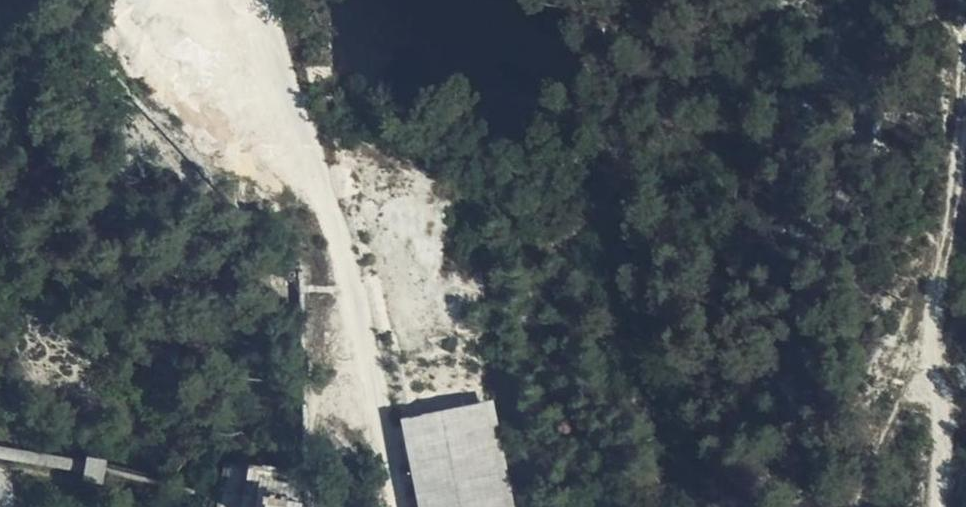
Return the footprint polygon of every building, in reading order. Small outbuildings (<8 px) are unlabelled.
[(258,295),(278,295),(279,280),(258,280),(258,295)] [(418,416),(430,506),(511,506),(499,407),(418,416)] [(230,448),(217,505),(224,506),(268,506),(280,461),(230,448)] [(77,453),(55,449),(50,473),(71,477),(77,453)] [(104,478),(107,456),(88,453),(84,475),(104,478)]
